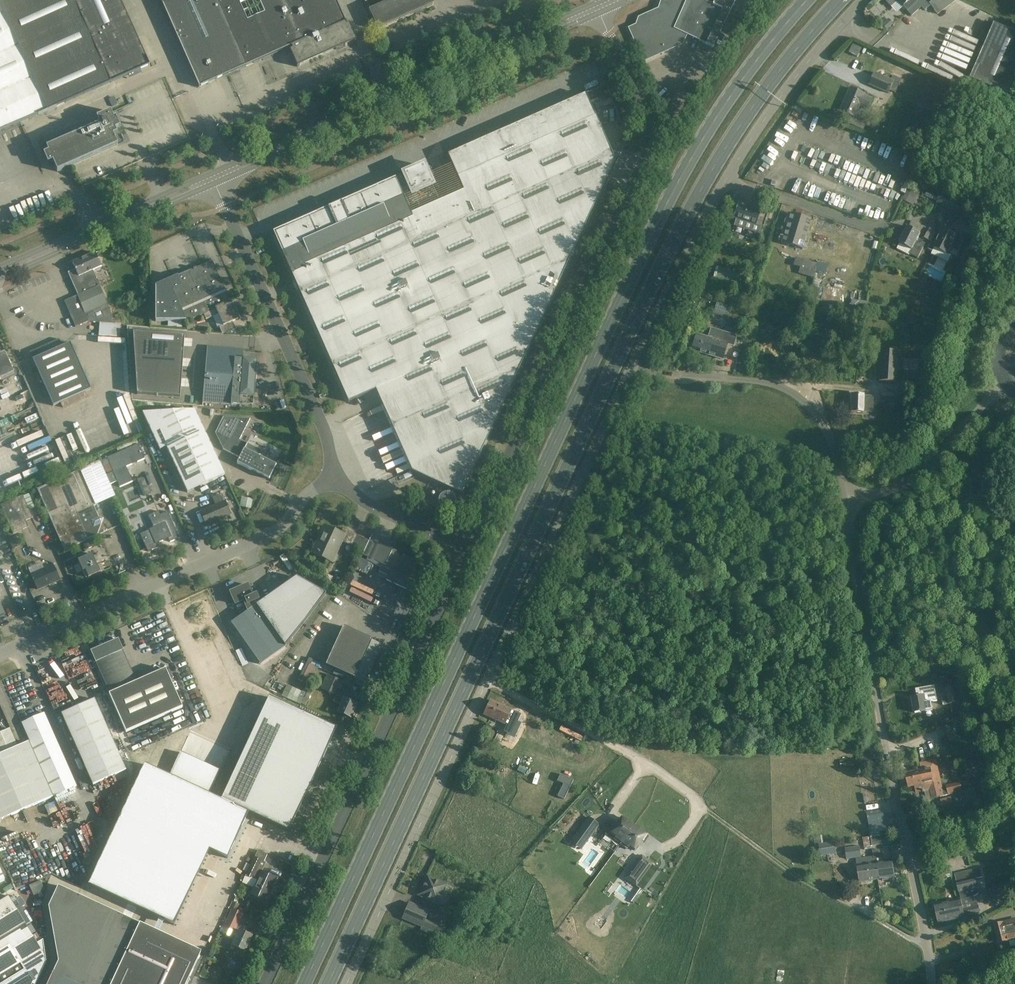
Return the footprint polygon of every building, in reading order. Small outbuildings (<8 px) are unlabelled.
[(121,0),(0,0),(0,132),(150,65),(121,0)] [(299,64),(354,40),(354,42),(357,41),(349,24),(347,25),(346,23),(346,22),(345,22),(336,0),(161,0),(199,87),(291,47),(292,49),(290,50),(297,67),(300,66),(299,64)] [(369,10),(378,29),(415,13),(416,15),(425,11),(424,9),(433,4),(431,0),(392,0),(369,10)] [(661,2),(659,9),(639,18),(637,26),(630,29),(644,61),(684,43),(687,35),(694,38),(713,47),(733,5),(733,6),(736,0),(666,0),(661,2)] [(891,7),(897,1),(902,7),(903,6),(912,15),(921,6),(925,10),(929,6),(924,0),(919,0),(917,2),(916,0),(885,0),(891,7)] [(929,3),(937,14),(956,0),(933,0),(929,3)] [(988,22),(980,40),(987,44),(972,79),(1009,95),(1014,82),(1014,32),(996,24),(995,25),(988,22)] [(859,56),(862,47),(853,44),(850,52),(859,56)] [(894,81),(874,72),(868,85),(888,93),(894,81)] [(589,91),(593,103),(611,98),(608,86),(589,91)] [(865,95),(851,88),(841,111),(855,117),(860,106),(869,110),(873,100),(864,96),(865,95)] [(327,208),(273,232),(273,234),(290,273),(298,289),(299,292),(341,387),(348,402),(376,390),(412,472),(431,481),(462,495),(520,367),(609,174),(602,159),(612,155),(586,94),(458,151),(447,155),(463,191),(454,195),(449,193),(447,198),(439,201),(424,166),(409,172),(396,178),(394,179),(342,202),(327,208)] [(834,110),(828,116),(833,121),(839,115),(834,110)] [(114,118),(111,112),(97,118),(100,124),(47,148),(49,152),(44,154),(48,164),(53,161),(57,171),(117,145),(117,143),(122,141),(124,138),(119,128),(120,127),(116,117),(114,118)] [(921,191),(911,185),(903,199),(913,205),(921,191)] [(937,203),(948,209),(954,197),(942,192),(937,203)] [(966,203),(954,197),(948,209),(960,215),(966,203)] [(737,218),(734,227),(759,234),(762,226),(764,227),(765,225),(769,212),(763,210),(761,210),(761,209),(740,202),(735,218),(737,218)] [(781,243),(803,249),(811,221),(790,214),(781,243)] [(921,233),(908,227),(897,248),(918,258),(925,243),(918,240),(921,233)] [(954,234),(943,229),(936,244),(932,242),(929,249),(932,250),(934,247),(949,254),(952,248),(958,252),(964,239),(961,237),(962,235),(960,233),(958,232),(955,232),(954,234)] [(927,232),(924,238),(932,241),(935,236),(927,232)] [(102,266),(96,253),(73,263),(75,270),(68,273),(78,296),(64,301),(76,327),(88,322),(100,323),(116,324),(92,270),(102,266)] [(826,274),(829,265),(796,257),(793,271),(815,277),(817,272),(826,274)] [(193,269),(155,286),(155,287),(156,321),(187,321),(194,318),(204,314),(209,312),(209,311),(216,308),(215,308),(228,302),(227,301),(230,300),(212,261),(196,268),(193,269)] [(739,283),(740,270),(716,268),(714,281),(739,283)] [(229,304),(228,302),(215,308),(216,308),(209,311),(209,312),(204,314),(206,319),(211,317),(218,314),(223,325),(219,327),(222,333),(227,333),(236,329),(233,322),(238,319),(231,303),(229,304)] [(729,305),(716,302),(715,304),(713,303),(711,307),(714,308),(713,313),(726,317),(726,316),(733,318),(732,323),(742,325),(743,320),(738,319),(740,312),(728,309),(729,305)] [(774,322),(758,319),(757,329),(772,331),(774,322)] [(121,324),(116,324),(100,323),(99,336),(120,337),(121,324)] [(725,333),(711,328),(708,338),(696,334),(691,349),(704,353),(723,359),(727,344),(722,342),(725,333)] [(185,336),(133,333),(137,395),(180,398),(185,336)] [(63,346),(59,339),(30,352),(54,406),(90,389),(70,343),(63,346)] [(207,347),(203,402),(204,402),(237,405),(237,404),(240,405),(240,403),(253,404),(256,360),(244,359),(244,350),(207,347)] [(899,352),(880,350),(877,381),(897,382),(899,352)] [(5,352),(0,354),(0,379),(14,373),(5,352)] [(873,396),(852,395),(851,411),(872,412),(873,396)] [(194,411),(143,413),(160,450),(166,447),(187,493),(224,475),(194,411)] [(224,418),(218,429),(230,436),(223,449),(240,457),(237,463),(251,470),(258,474),(269,479),(276,466),(265,460),(268,454),(261,451),(247,443),(247,444),(240,440),(251,419),(224,418)] [(102,422),(84,428),(85,433),(104,427),(102,422)] [(22,444),(47,435),(45,429),(20,439),(22,444)] [(103,449),(101,441),(96,442),(97,443),(91,445),(93,452),(103,449)] [(126,467),(144,459),(137,444),(106,458),(101,461),(106,472),(111,470),(113,473),(119,487),(132,482),(126,467)] [(46,485),(37,489),(64,550),(88,540),(88,539),(98,535),(102,524),(94,506),(97,505),(81,470),(69,475),(65,468),(53,473),(54,475),(44,480),(46,485)] [(142,477),(137,479),(137,480),(144,497),(151,494),(144,478),(142,477)] [(23,495),(1,505),(13,534),(28,527),(25,521),(32,518),(29,510),(34,507),(29,494),(23,497),(23,495)] [(223,502),(220,494),(212,498),(215,505),(201,512),(206,525),(230,515),(224,501),(223,502)] [(252,499),(241,497),(240,506),(251,508),(252,499)] [(149,530),(140,534),(145,545),(148,552),(157,548),(156,544),(169,538),(170,542),(179,538),(167,512),(160,515),(159,511),(148,516),(153,528),(149,530)] [(340,534),(324,526),(312,552),(332,561),(338,548),(342,541),(364,551),(369,540),(343,528),(340,534)] [(21,545),(17,536),(9,539),(13,549),(21,545)] [(391,549),(375,542),(368,556),(374,559),(372,562),(382,566),(379,571),(388,576),(386,580),(409,591),(414,582),(409,580),(417,562),(404,556),(403,557),(399,555),(399,553),(398,553),(398,551),(395,549),(392,551),(390,551),(391,549)] [(100,573),(92,554),(78,560),(79,564),(74,566),(77,574),(83,571),(86,579),(100,573)] [(44,568),(42,562),(28,568),(31,574),(38,590),(60,580),(53,565),(44,568)] [(296,577),(255,606),(254,602),(259,600),(256,595),(253,597),(248,585),(230,593),(235,605),(243,601),(248,611),(231,623),(260,665),(285,647),(326,594),(296,577)] [(344,627),(326,665),(355,679),(364,683),(381,646),(382,647),(382,646),(372,641),(372,640),(344,627)] [(123,651),(118,639),(91,651),(109,694),(126,733),(182,708),(165,669),(137,682),(123,651)] [(308,657),(300,679),(312,683),(319,661),(308,657)] [(327,675),(321,688),(334,695),(337,689),(339,690),(342,684),(343,682),(327,675)] [(300,704),(306,692),(288,684),(283,695),(300,704)] [(917,697),(912,698),(915,713),(932,710),(931,702),(937,701),(935,686),(915,689),(917,697)] [(943,705),(958,703),(956,686),(946,687),(947,696),(942,697),(943,705)] [(343,699),(337,696),(334,702),(341,705),(337,712),(351,718),(357,705),(343,699)] [(145,765),(89,885),(159,918),(164,920),(175,925),(209,850),(228,859),(249,813),(289,832),(337,729),(269,697),(221,800),(210,795),(207,793),(170,776),(145,765)] [(126,771),(94,699),(61,714),(93,785),(126,771)] [(512,710),(491,700),(484,714),(506,724),(513,727),(519,714),(512,711),(512,710)] [(76,786),(44,714),(22,723),(54,796),(57,794),(76,786)] [(523,719),(518,734),(550,745),(555,729),(523,719)] [(54,796),(30,741),(18,747),(10,729),(0,733),(0,820),(54,796)] [(495,752),(506,757),(515,737),(504,732),(495,752)] [(921,766),(922,769),(925,783),(929,782),(931,790),(933,799),(941,797),(950,795),(950,794),(957,793),(961,792),(962,792),(960,782),(946,786),(943,787),(937,759),(923,762),(924,765),(921,766)] [(967,769),(971,780),(985,776),(981,765),(967,769)] [(927,800),(933,799),(931,790),(929,782),(925,783),(922,769),(906,773),(909,787),(915,786),(917,793),(925,791),(927,800)] [(560,774),(557,781),(563,784),(557,796),(564,800),(573,780),(560,774)] [(81,798),(76,786),(57,794),(62,806),(81,798)] [(951,797),(940,799),(942,810),(954,808),(951,797)] [(886,824),(884,810),(867,813),(869,826),(875,825),(875,826),(886,824)] [(598,825),(588,817),(570,842),(580,850),(598,825)] [(611,825),(605,833),(614,840),(620,844),(634,826),(626,820),(623,818),(619,822),(615,828),(611,825)] [(634,826),(620,844),(627,849),(629,847),(633,850),(642,838),(645,834),(641,831),(634,826)] [(891,844),(889,831),(880,832),(881,836),(871,838),(872,846),(891,844)] [(823,844),(822,836),(814,837),(817,856),(837,853),(835,842),(823,844)] [(862,857),(860,846),(845,848),(846,859),(862,857)] [(880,849),(873,850),(874,856),(875,863),(877,878),(880,878),(881,879),(888,878),(889,877),(895,876),(893,860),(878,862),(877,858),(881,858),(880,849)] [(248,872),(246,875),(257,880),(254,888),(251,895),(266,902),(276,878),(262,872),(266,863),(263,862),(267,854),(258,850),(255,857),(251,865),(248,872)] [(641,855),(629,872),(640,879),(652,863),(641,855)] [(869,856),(856,858),(857,865),(859,881),(877,878),(875,863),(870,864),(869,856)] [(937,878),(946,876),(945,874),(950,873),(948,867),(942,869),(935,870),(937,878)] [(961,900),(934,906),(936,914),(967,906),(974,897),(979,893),(979,892),(977,886),(975,878),(982,877),(980,868),(964,871),(965,880),(957,882),(959,890),(961,900)] [(446,885),(427,876),(419,895),(437,904),(438,902),(446,906),(450,896),(443,893),(446,885)] [(45,890),(40,880),(30,885),(34,895),(45,890)] [(982,892),(986,904),(999,899),(998,896),(1014,890),(1014,886),(1013,881),(991,890),(990,889),(982,892)] [(58,886),(48,907),(58,961),(48,983),(187,983),(201,952),(58,886)] [(32,983),(33,983),(36,983),(46,961),(43,939),(38,942),(9,895),(0,901),(0,983),(31,983),(32,983)] [(975,902),(974,897),(967,906),(936,914),(938,921),(964,915),(965,917),(980,913),(978,904),(976,904),(975,902)] [(433,927),(424,923),(429,911),(409,903),(403,919),(422,927),(421,930),(441,939),(444,934),(431,929),(433,927)] [(243,914),(232,908),(224,927),(238,933),(233,946),(245,951),(252,936),(245,933),(247,928),(238,924),(243,914)] [(995,926),(999,942),(1014,938),(1014,921),(995,926)]
